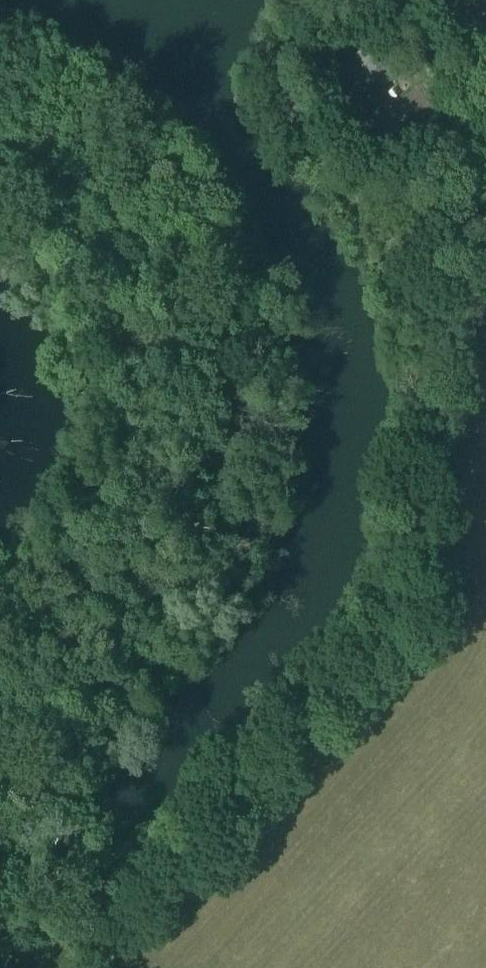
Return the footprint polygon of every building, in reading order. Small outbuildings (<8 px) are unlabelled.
[(356,56),(380,88),(397,76),(372,44),(356,56)]
